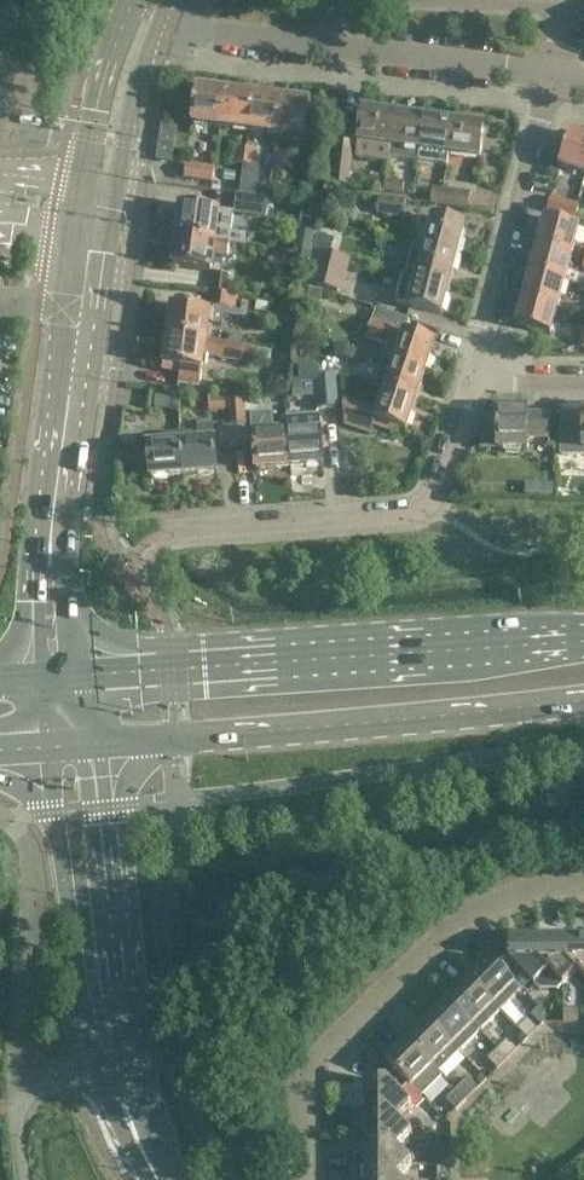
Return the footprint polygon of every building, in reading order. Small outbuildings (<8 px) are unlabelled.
[(190,125),(219,128),(224,93),(195,89),(190,125)] [(224,93),(219,128),(248,132),(252,96),(224,93)] [(248,132),(276,135),(280,100),(252,96),(248,132)] [(280,100),(276,135),(305,139),(310,103),(280,100)] [(387,160),(388,146),(392,114),(362,110),(356,156),(387,160)] [(392,114),(388,146),(418,150),(422,118),(392,114)] [(418,150),(448,154),(452,121),(422,118),(418,150)] [(452,121),(448,154),(479,158),(483,125),(452,121)] [(569,134),(558,167),(583,176),(583,139),(569,134)] [(232,165),(243,167),(245,151),(234,149),(232,165)] [(350,152),(336,150),(334,150),(330,184),(346,186),(350,152)] [(256,152),(245,151),(243,167),(254,168),(256,152)] [(213,169),(185,165),(182,180),(211,184),(213,169)] [(404,183),(385,181),(384,192),(403,195),(404,183)] [(441,206),(443,190),(431,189),(429,205),(441,206)] [(441,206),(466,209),(468,193),(443,190),(441,206)] [(261,201),(236,197),(233,215),(259,219),(261,201)] [(546,210),(574,218),(577,205),(549,197),(546,210)] [(376,214),(401,217),(404,201),(378,198),(376,214)] [(179,207),(175,237),(227,244),(243,246),(245,235),(229,233),(232,213),(179,207)] [(424,247),(456,256),(464,226),(431,218),(424,247)] [(544,218),(537,246),(570,255),(578,228),(544,218)] [(333,234),(303,232),(302,248),(332,250),(333,234)] [(227,244),(175,237),(171,268),(209,273),(212,254),(226,256),(227,244)] [(399,264),(410,267),(416,246),(405,243),(399,264)] [(570,255),(537,246),(529,272),(563,282),(570,255)] [(424,247),(417,276),(449,284),(456,256),(424,247)] [(318,252),(309,285),(340,293),(344,277),(339,275),(344,259),(318,252)] [(529,272),(522,299),(556,308),(563,282),(529,272)] [(216,274),(214,293),(225,294),(227,276),(216,274)] [(449,284),(417,276),(409,306),(441,314),(449,284)] [(384,291),(359,283),(353,300),(379,308),(384,291)] [(321,294),(308,289),(306,304),(317,306),(321,294)] [(171,307),(167,337),(205,342),(208,325),(211,325),(211,324),(223,326),(227,295),(225,294),(214,293),(212,308),(213,308),(213,312),(171,307)] [(556,308),(522,299),(515,326),(549,335),(556,308)] [(383,359),(425,372),(434,343),(393,329),(394,327),(372,320),(366,338),(387,344),(383,359)] [(167,337),(163,367),(163,372),(180,375),(179,385),(199,388),(203,357),(216,359),(241,363),(243,347),(205,342),(167,337)] [(334,357),(352,363),(356,351),(337,346),(334,357)] [(375,387),(385,390),(415,401),(425,372),(383,359),(375,387)] [(320,404),(338,402),(335,375),(318,376),(320,404)] [(345,425),(357,430),(371,434),(375,420),(406,430),(415,401),(385,390),(378,412),(343,400),(345,425)] [(225,400),(207,402),(209,414),(226,412),(225,400)] [(227,401),(229,426),(246,425),(244,400),(227,401)] [(548,413),(527,413),(527,410),(496,410),(497,428),(480,429),(480,449),(497,448),(497,451),(527,451),(527,438),(548,438),(548,413)] [(583,449),(583,410),(582,410),(582,413),(560,413),(561,454),(564,454),(568,455),(577,455),(581,454),(583,454),(583,449)] [(290,468),(286,425),(273,426),(272,413),(251,414),(256,470),(290,468)] [(217,473),(215,439),(214,439),(213,423),(197,424),(197,432),(181,433),(183,475),(217,473)] [(286,425),(290,468),(323,465),(321,432),(305,433),(304,424),(286,425)] [(183,475),(181,433),(162,434),(163,443),(148,444),(150,478),(183,475)] [(494,964),(512,981),(521,972),(543,994),(558,979),(549,970),(537,958),(538,938),(510,938),(509,957),(501,957),(494,964)] [(567,938),(538,938),(537,958),(549,970),(558,979),(563,985),(578,970),(566,958),(567,938)] [(567,938),(566,958),(578,970),(583,977),(583,938),(567,938)] [(489,958),(468,980),(493,1006),(515,984),(512,981),(494,964),(489,958)] [(468,980),(447,1001),(473,1026),(493,1006),(468,980)] [(447,1001),(427,1021),(452,1047),(473,1026),(447,1001)] [(563,1024),(577,1024),(577,1011),(563,1011),(563,1024)] [(427,1021),(406,1042),(432,1067),(452,1047),(427,1021)] [(527,1041),(536,1031),(526,1021),(517,1030),(527,1041)] [(506,1041),(496,1051),(506,1060),(515,1050),(506,1041)] [(386,1062),(391,1067),(409,1085),(422,1098),(442,1078),(432,1067),(406,1042),(386,1062)] [(506,1060),(496,1051),(487,1061),(496,1070),(506,1060)] [(399,1094),(409,1085),(391,1067),(382,1076),(382,1082),(366,1082),(366,1111),(366,1112),(385,1112),(397,1123),(398,1121),(412,1107),(399,1094)] [(465,1082),(456,1092),(465,1101),(474,1091),(465,1082)] [(465,1101),(456,1092),(446,1101),(455,1110),(465,1101)] [(366,1112),(366,1111),(353,1111),(353,1125),(366,1125),(366,1140),(366,1141),(386,1141),(396,1152),(398,1150),(412,1136),(398,1121),(397,1123),(385,1112),(366,1112)] [(366,1169),(366,1170),(386,1170),(396,1179),(397,1179),(398,1179),(413,1165),(398,1150),(396,1152),(386,1141),(366,1141),(366,1140),(353,1140),(353,1154),(366,1154),(366,1169)] [(438,1154),(438,1166),(452,1166),(451,1154),(438,1154)] [(452,1166),(438,1166),(438,1179),(452,1179),(452,1166)] [(366,1169),(353,1169),(353,1179),(396,1179),(386,1170),(366,1170),(366,1169)]
